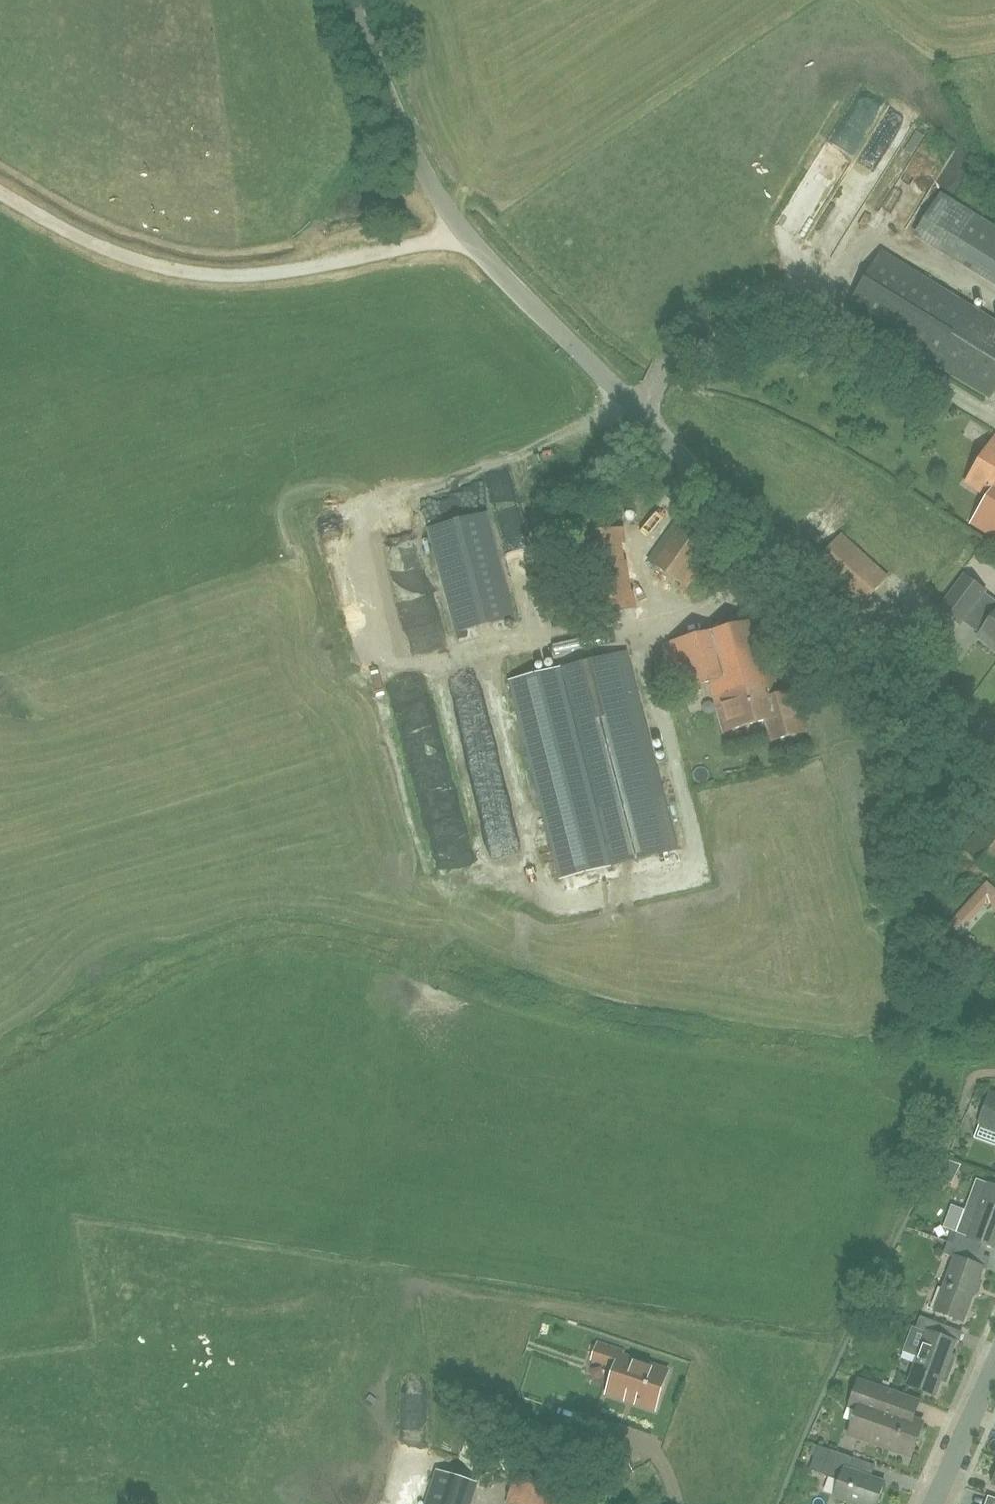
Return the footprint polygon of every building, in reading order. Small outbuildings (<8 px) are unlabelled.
[(800,185),(821,195),(833,172),(812,161),(800,185)] [(994,286),(994,227),(932,189),(907,231),(976,272),(975,274),(994,286)] [(847,310),(989,398),(994,389),(994,322),(883,252),(847,310)] [(965,483),(988,497),(971,523),(994,539),(994,437),(965,483)] [(493,509),(504,543),(524,536),(518,518),(501,523),(496,507),(493,509)] [(648,560),(687,588),(723,538),(684,510),(648,560)] [(456,633),(514,617),(487,513),(429,529),(456,633)] [(586,615),(623,610),(636,608),(625,528),(612,530),(610,516),(573,522),(580,568),(586,615)] [(860,607),(888,577),(851,544),(854,541),(844,532),(815,565),(860,607)] [(983,594),(984,592),(964,577),(940,609),(960,624),(974,606),(992,619),(978,637),(993,649),(994,646),(994,602),(983,594)] [(783,579),(759,588),(768,612),(767,612),(771,625),(769,626),(777,647),(787,643),(787,644),(820,631),(811,609),(802,613),(793,589),(783,579)] [(758,621),(667,646),(679,690),(711,682),(725,732),(767,720),(773,741),(804,732),(793,692),(779,696),(758,621)] [(563,878),(676,850),(626,652),(513,680),(563,878)] [(946,926),(957,936),(985,905),(990,904),(994,909),(994,888),(987,881),(946,926)] [(957,936),(946,926),(936,938),(946,947),(957,936)] [(991,1093),(980,1123),(994,1129),(994,1094),(991,1093)] [(948,1242),(979,1253),(980,1249),(983,1243),(994,1247),(994,1187),(977,1180),(958,1232),(957,1233),(952,1231),(948,1242)] [(978,1254),(979,1253),(948,1242),(943,1254),(954,1258),(935,1310),(963,1320),(973,1293),(976,1294),(981,1281),(978,1280),(983,1267),(969,1262),(971,1257),(973,1252),(978,1254)] [(907,1384),(935,1394),(941,1381),(946,1383),(951,1368),(949,1367),(954,1355),(950,1354),(955,1341),(941,1336),(944,1331),(946,1325),(920,1316),(915,1328),(926,1332),(907,1384)] [(668,1370),(648,1364),(639,1360),(620,1354),(616,1368),(612,1380),(607,1394),(625,1400),(635,1403),(655,1410),(668,1370)] [(922,1422),(914,1420),(918,1411),(921,1401),(861,1379),(850,1409),(857,1411),(848,1435),(910,1456),(922,1422)] [(821,1474),(839,1480),(834,1496),(856,1503),(877,1503),(885,1482),(849,1470),(851,1463),(853,1457),(818,1445),(809,1470),(821,1474)] [(507,1503),(571,1503),(580,1475),(523,1456),(507,1503)]
